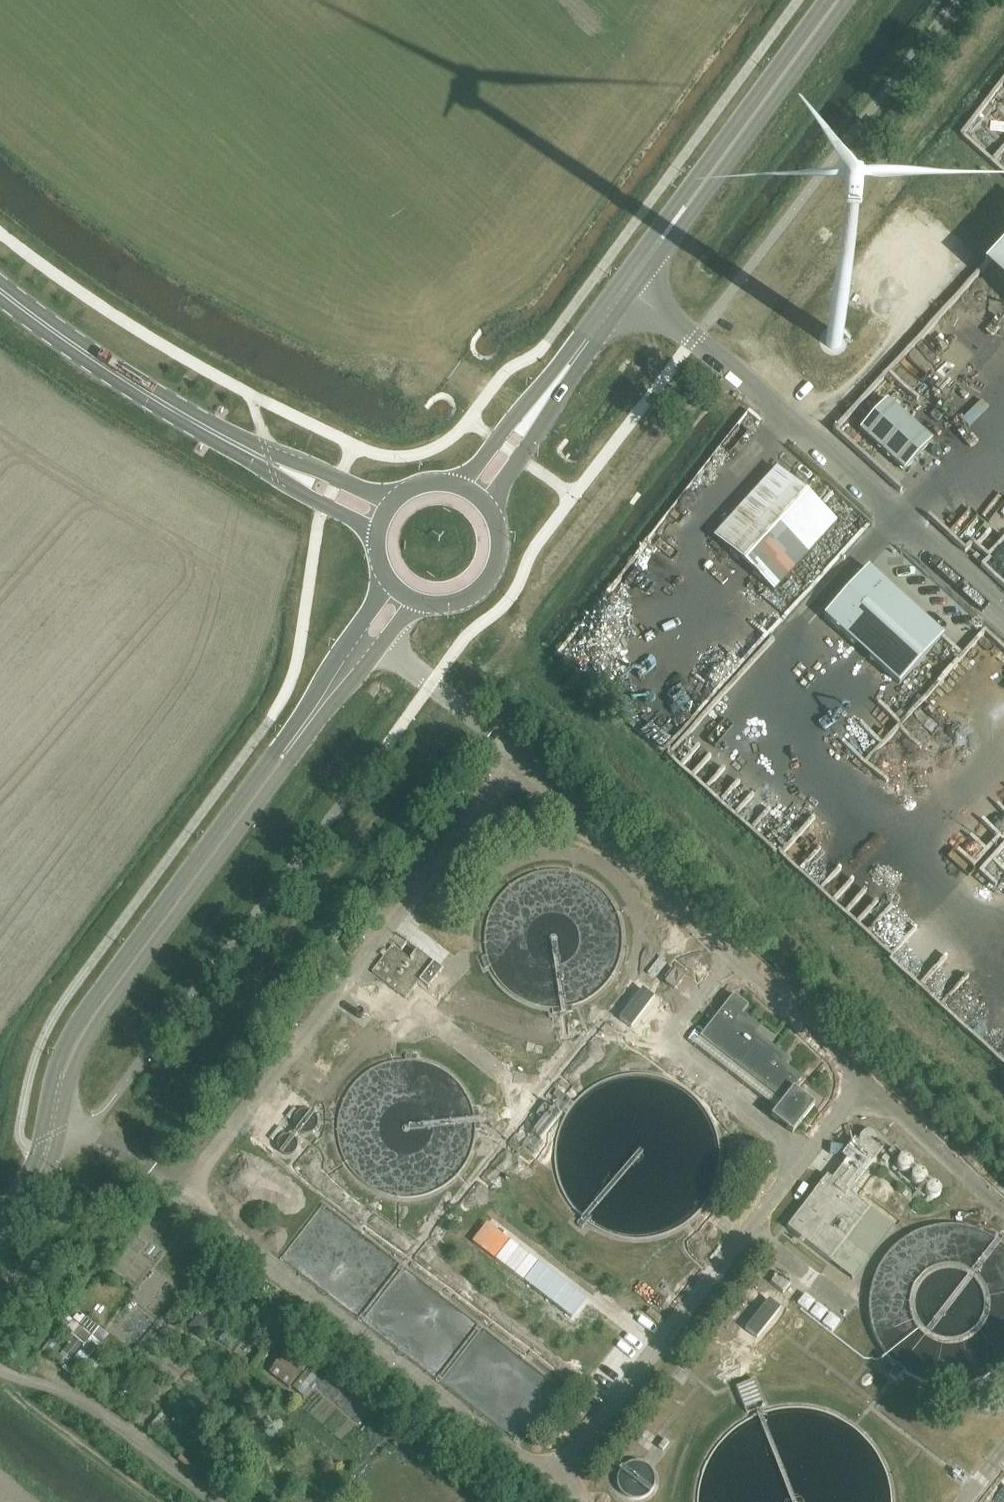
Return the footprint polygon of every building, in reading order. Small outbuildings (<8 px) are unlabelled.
[(983,273),(1003,292),(1003,251),(983,273)] [(877,313),(886,291),(876,288),(868,310),(877,313)] [(820,336),(819,340),(820,345),(821,349),(824,352),(828,354),(832,356),(836,356),(840,354),(844,352),(847,349),(849,345),(849,340),(848,336),(846,332),(843,329),(839,327),(834,326),(830,327),(826,329),(822,332),(820,336)] [(887,401),(860,430),(904,471),(932,441),(887,401)] [(806,486),(815,477),(797,459),(788,468),(806,486)] [(835,523),(777,470),(715,537),(773,590),(835,523)] [(960,519),(950,525),(960,541),(969,535),(960,519)] [(943,638),(868,570),(824,618),(899,686),(943,638)] [(614,661),(603,671),(612,681),(623,671),(614,661)] [(407,960),(391,947),(370,972),(403,998),(418,980),(427,987),(441,969),(416,948),(407,960)] [(684,977),(676,970),(666,982),(674,989),(684,977)] [(639,990),(615,1019),(627,1029),(639,1014),(650,999),(639,990)] [(748,1007),(733,995),(704,1032),(730,1053),(726,1058),(782,1103),(771,1117),(792,1134),(814,1106),(793,1089),(801,1079),(784,1066),(788,1060),(754,1034),(759,1028),(742,1014),(748,1007)] [(654,1018),(645,1030),(659,1041),(669,1029),(654,1018)] [(879,1157),(889,1150),(875,1130),(865,1137),(879,1157)] [(875,1161),(856,1146),(829,1180),(825,1177),(785,1228),(849,1278),(865,1258),(843,1241),(868,1209),(844,1191),(860,1171),(864,1175),(875,1161)] [(831,1147),(815,1167),(825,1175),(840,1154),(831,1147)] [(949,1191),(935,1179),(935,1178),(921,1165),(908,1155),(898,1167),(939,1203),(949,1191)] [(782,1274),(776,1286),(790,1293),(796,1281),(782,1274)] [(802,1305),(813,1314),(821,1303),(810,1294),(802,1305)] [(775,1302),(751,1332),(763,1342),(775,1327),(786,1312),(775,1302)] [(826,1324),(834,1313),(823,1304),(814,1316),(826,1324)] [(835,1314),(827,1326),(838,1334),(846,1322),(835,1314)] [(275,1371),(293,1390),(307,1376),(289,1358),(275,1371)] [(748,1407),(766,1404),(761,1382),(743,1386),(748,1407)] [(644,1426),(636,1439),(656,1450),(663,1438),(644,1426)]
